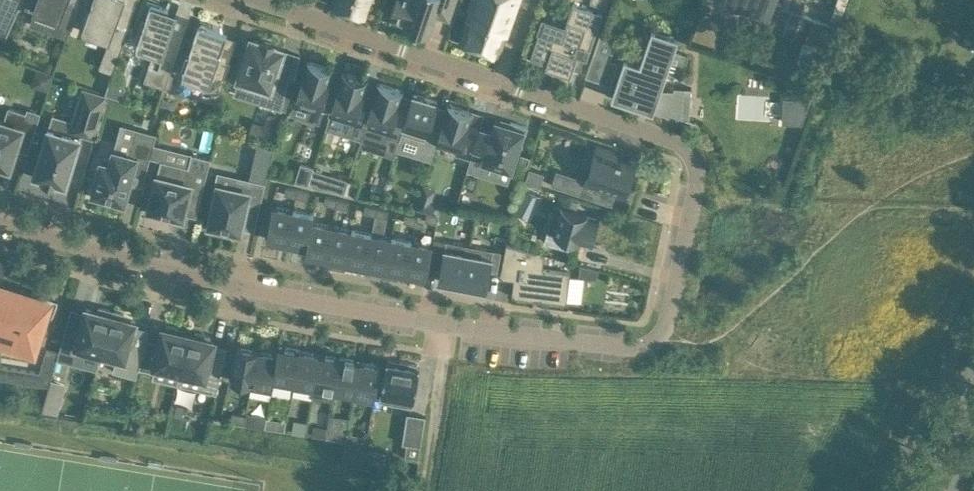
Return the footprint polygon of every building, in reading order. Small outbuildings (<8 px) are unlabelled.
[(7,36),(22,0),(0,0),(0,33),(7,36)] [(31,6),(60,17),(54,32),(67,37),(81,0),(33,0),(31,6)] [(91,7),(88,6),(80,26),(110,37),(107,45),(120,49),(112,71),(113,72),(136,8),(123,3),(124,0),(94,0),(91,7)] [(364,15),(369,0),(332,0),(331,4),(364,15)] [(391,14),(405,19),(403,26),(429,35),(436,14),(450,19),(456,0),(396,0),(391,14)] [(468,18),(459,42),(499,56),(507,33),(510,25),(519,0),(472,0),(469,9),(471,10),(468,18)] [(725,1),(743,7),(742,12),(753,15),(755,11),(775,18),(772,28),(828,48),(836,25),(780,5),(781,0),(725,0),(725,1)] [(149,64),(144,80),(165,86),(165,87),(166,87),(184,30),(183,29),(183,30),(173,26),(178,11),(151,2),(147,17),(142,16),(134,41),(138,42),(137,47),(153,52),(149,64)] [(580,45),(589,48),(590,49),(602,13),(573,3),(562,36),(540,29),(531,57),(547,62),(546,66),(571,74),(577,55),(577,54),(580,45)] [(190,55),(187,54),(182,67),(185,68),(183,74),(206,81),(200,96),(219,103),(230,62),(219,58),(221,50),(221,49),(228,29),(201,20),(194,40),(196,44),(193,46),(190,55)] [(618,60),(607,91),(620,95),(619,96),(638,102),(639,102),(642,103),(642,101),(650,104),(650,106),(697,122),(698,120),(682,115),(684,88),(692,88),(692,87),(675,86),(674,86),(673,89),(661,88),(667,71),(679,75),(686,53),(675,49),(678,40),(651,31),(646,47),(639,69),(624,64),(625,62),(618,60)] [(600,34),(593,54),(610,59),(617,40),(600,34)] [(274,42),(263,39),(262,41),(252,38),(239,78),(254,83),(251,93),(266,98),(264,103),(282,109),(290,74),(277,70),(284,48),(274,45),(274,42)] [(332,68),(309,61),(296,103),(311,107),(307,119),(319,123),(323,110),(320,109),(332,68)] [(354,121),(367,79),(344,71),(331,113),(354,121)] [(791,75),(786,88),(802,94),(807,81),(791,75)] [(110,80),(105,93),(107,94),(122,99),(126,85),(110,80)] [(410,107),(409,107),(398,103),(402,90),(379,82),(363,134),(386,141),(388,135),(401,139),(403,132),(402,132),(410,107)] [(107,94),(105,93),(83,86),(69,133),(48,127),(45,138),(37,164),(34,174),(44,178),(44,180),(55,184),(56,181),(66,184),(69,174),(70,174),(78,148),(77,148),(81,137),(80,137),(81,134),(94,138),(107,94)] [(402,132),(403,132),(425,139),(437,100),(414,93),(409,107),(410,107),(402,132)] [(783,98),(781,123),(786,123),(789,123),(801,124),(809,99),(791,98),(787,98),(783,98)] [(471,157),(478,132),(467,129),(472,111),(449,104),(437,140),(460,147),(458,153),(471,157)] [(10,167),(16,147),(28,151),(41,111),(28,107),(26,113),(9,107),(5,121),(0,120),(0,164),(10,167)] [(467,169),(483,174),(487,161),(512,169),(520,143),(523,144),(528,126),(511,121),(510,123),(496,119),(492,129),(481,125),(478,132),(471,157),(467,169)] [(254,120),(250,133),(274,141),(278,128),(265,123),(254,120)] [(101,160),(92,193),(96,194),(95,197),(111,202),(112,198),(125,202),(136,159),(149,163),(157,133),(137,128),(130,153),(114,149),(111,158),(103,156),(102,160),(101,160)] [(257,142),(253,160),(268,163),(272,146),(257,142)] [(624,154),(622,159),(614,156),(616,152),(598,146),(587,179),(585,178),(580,194),(613,204),(613,203),(612,203),(616,190),(625,193),(635,163),(630,162),(632,156),(624,154)] [(192,153),(189,166),(161,159),(149,209),(151,209),(150,213),(165,217),(166,213),(183,217),(189,193),(201,196),(211,157),(192,153)] [(314,167),(301,163),(295,180),(309,185),(314,167)] [(540,186),(545,172),(530,167),(525,181),(540,186)] [(344,193),(349,179),(330,174),(326,187),(344,193)] [(260,206),(266,181),(237,175),(234,188),(215,183),(211,201),(215,202),(210,224),(214,225),(214,229),(230,232),(231,229),(240,231),(246,203),(260,206)] [(358,182),(349,179),(344,193),(354,195),(358,182)] [(284,194),(296,197),(298,189),(286,186),(284,194)] [(526,187),(520,199),(536,207),(542,196),(526,187)] [(298,189),(296,197),(308,199),(310,191),(298,189)] [(324,203),(336,206),(338,198),(326,195),(324,203)] [(416,209),(427,212),(431,201),(420,197),(416,209)] [(338,198),(336,206),(348,208),(349,200),(338,198)] [(572,200),(569,207),(577,210),(579,202),(572,200)] [(364,212),(376,215),(377,207),(366,204),(364,212)] [(266,238),(287,242),(294,209),(273,205),(266,238)] [(556,205),(549,229),(591,241),(598,218),(556,205)] [(377,207),(376,215),(387,217),(389,210),(377,207)] [(287,242),(306,246),(307,246),(312,221),(313,221),(314,213),(294,209),(287,242)] [(427,212),(425,220),(437,223),(439,215),(427,212)] [(417,216),(405,213),(403,221),(415,224),(417,216)] [(305,254),(326,258),(332,225),(313,221),(312,221),(307,246),(306,246),(305,254)] [(326,258),(346,262),(352,229),(332,225),(326,258)] [(346,262),(366,265),(372,233),(352,229),(346,262)] [(366,265),(386,269),(392,236),(372,233),(366,265)] [(386,269),(406,273),(412,240),(392,236),(386,269)] [(439,280),(462,284),(470,245),(438,239),(435,258),(443,260),(439,280)] [(412,240),(406,273),(426,277),(433,244),(412,240)] [(545,254),(507,243),(500,277),(514,278),(512,295),(534,298),(534,297),(540,298),(540,299),(567,302),(571,271),(543,268),(545,254)] [(470,245),(462,284),(486,289),(490,269),(498,270),(501,251),(470,245)] [(597,270),(579,264),(577,277),(596,279),(597,270)] [(36,354),(47,319),(51,320),(51,321),(59,299),(40,293),(38,299),(34,298),(0,287),(0,342),(36,354)] [(99,310),(86,307),(83,320),(69,316),(59,352),(57,357),(97,368),(101,352),(112,310),(100,306),(99,310)] [(137,376),(139,367),(144,346),(131,343),(137,321),(124,317),(125,313),(112,310),(101,352),(118,357),(114,370),(137,376)] [(155,366),(180,371),(189,333),(177,331),(178,328),(167,325),(166,328),(163,327),(160,341),(147,338),(144,346),(139,367),(154,371),(155,366)] [(189,333),(180,371),(204,377),(201,389),(216,393),(222,367),(209,363),(215,340),(210,338),(210,335),(196,332),(195,335),(189,333)] [(231,379),(252,383),(258,350),(237,346),(231,379)] [(274,379),(294,383),(300,350),(279,346),(278,354),(274,379)] [(57,357),(59,352),(46,349),(40,371),(0,365),(0,378),(49,386),(57,357)] [(273,387),(274,379),(278,354),(258,350),(252,383),(273,387)] [(294,383),(314,386),(320,353),(300,350),(294,383)] [(320,353),(314,386),(312,396),(332,400),(334,390),(340,357),(320,353)] [(360,361),(340,357),(334,390),(354,394),(360,361)] [(380,400),(413,406),(420,367),(418,366),(418,364),(400,360),(400,363),(387,361),(380,400)] [(381,364),(360,361),(354,394),(375,398),(381,364)] [(51,382),(46,399),(65,404),(70,387),(51,382)] [(115,409),(126,412),(129,400),(118,398),(115,409)] [(177,403),(174,415),(182,417),(185,405),(177,403)] [(233,411),(232,419),(245,422),(247,413),(233,411)] [(254,426),(265,428),(267,414),(257,412),(254,426)] [(407,413),(403,443),(407,443),(405,456),(419,458),(421,445),(426,415),(407,413)] [(273,429),(285,431),(287,420),(275,418),(273,429)] [(305,434),(307,422),(295,420),(293,432),(305,434)] [(325,437),(327,427),(315,425),(313,435),(325,437)] [(338,426),(335,439),(345,441),(348,428),(338,426)] [(344,455),(342,464),(360,467),(364,445),(346,442),(344,455)]
